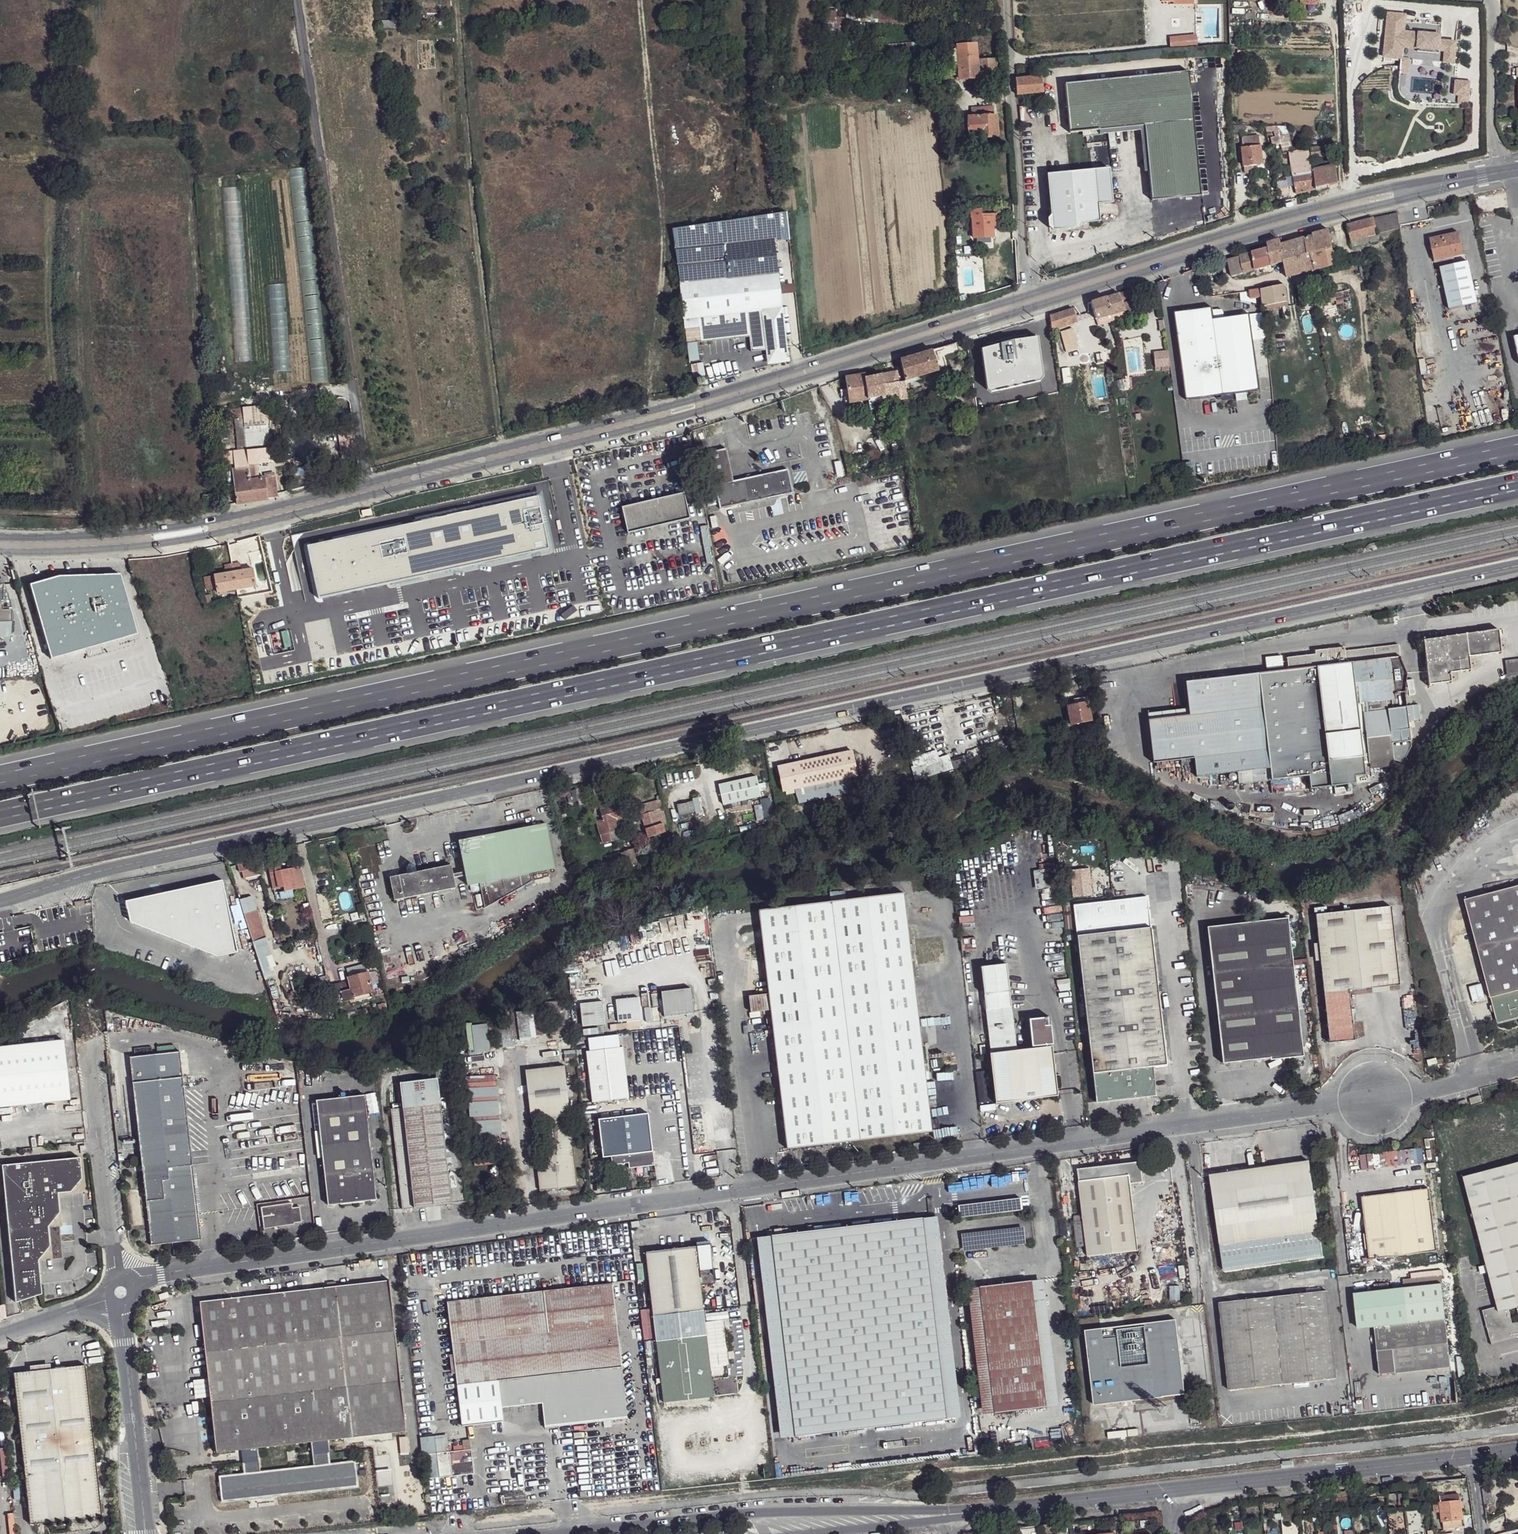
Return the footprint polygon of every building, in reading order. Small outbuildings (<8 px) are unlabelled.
[(1383,58),(1453,65),(1455,43),(1439,41),(1440,36),(1403,32),(1405,16),(1387,14),(1383,58)] [(1196,34),(1169,37),(1170,50),(1198,47),(1196,34)] [(960,75),(960,79),(999,77),(996,43),(957,46),(959,66),(960,75)] [(959,66),(948,67),(949,76),(960,75),(959,66)] [(1201,196),(1189,72),(1065,84),(1070,133),(1144,126),(1152,200),(1201,196)] [(1052,92),(1050,75),(1041,76),(1043,92),(1052,92)] [(1017,95),(1043,92),(1041,76),(1015,79),(1017,95)] [(1469,103),(1469,78),(1455,78),(1454,103),(1469,103)] [(1052,92),(1043,92),(1044,107),(1054,107),(1052,92)] [(971,108),(972,118),(968,118),(969,136),(980,135),(980,137),(996,136),(994,106),(971,108)] [(1282,149),(1291,147),(1288,134),(1278,136),(1282,149)] [(1242,138),(1243,148),(1242,148),(1244,166),(1245,173),(1253,172),(1253,166),(1263,165),(1261,146),(1260,146),(1259,136),(1242,138)] [(1329,155),(1328,146),(1311,148),(1312,157),(1329,155)] [(1312,160),(1311,148),(1297,151),(1298,162),(1312,160)] [(1312,164),(1317,190),(1338,184),(1334,159),(1312,164)] [(1297,194),(1317,190),(1312,164),(1293,168),(1297,194)] [(1110,168),(1048,173),(1052,215),(1052,220),(1058,224),(1082,223),(1100,221),(1098,204),(1113,203),(1110,168)] [(225,174),(225,191),(238,191),(238,174),(225,174)] [(972,219),(973,238),(994,237),(993,224),(992,217),(981,218),(981,210),(970,210),(971,219),(972,219)] [(953,212),(955,228),(965,227),(964,211),(953,212)] [(672,229),(686,344),(750,336),(751,351),(767,350),(769,364),(788,362),(780,295),(780,286),(794,284),(787,212),(771,215),(672,229)] [(1398,213),(1374,218),(1378,235),(1380,240),(1401,236),(1399,223),(1398,213)] [(1052,220),(1052,215),(1049,219),(1049,227),(1053,230),(1079,227),(1082,223),(1058,224),(1052,220)] [(1347,225),(1351,241),(1378,235),(1374,218),(1347,225)] [(1304,239),(1307,255),(1310,254),(1315,270),(1330,266),(1325,252),(1332,250),(1329,230),(1312,235),(1312,236),(1304,239)] [(1431,246),(1434,259),(1453,255),(1454,257),(1464,255),(1459,233),(1432,239),(1434,245),(1431,246)] [(1378,235),(1351,241),(1352,247),(1380,240),(1378,235)] [(1281,245),(1284,261),(1307,255),(1304,239),(1281,245)] [(1267,244),(1268,249),(1271,266),(1284,263),(1284,261),(1281,245),(1280,240),(1267,244)] [(1252,253),(1255,271),(1271,266),(1268,249),(1252,253)] [(1240,257),(1243,274),(1255,271),(1252,253),(1240,257)] [(1284,263),(1287,278),(1315,270),(1310,254),(1307,255),(1284,261),(1284,263)] [(1453,255),(1434,259),(1435,264),(1454,259),(1454,257),(1453,255)] [(1228,260),(1231,277),(1243,274),(1240,257),(1228,260)] [(1467,259),(1439,266),(1448,308),(1477,302),(1467,259)] [(794,284),(780,286),(780,295),(795,293),(794,284)] [(1261,290),(1261,297),(1264,311),(1264,318),(1270,316),(1270,310),(1269,305),(1287,302),(1285,285),(1261,290)] [(1133,289),(1106,298),(1111,315),(1125,311),(1138,307),(1136,300),(1122,304),(1122,302),(1135,297),(1133,289)] [(1250,291),(1251,299),(1261,297),(1261,290),(1250,291)] [(1091,303),(1096,319),(1111,315),(1106,298),(1091,303)] [(1287,302),(1269,305),(1270,310),(1288,306),(1287,302)] [(76,303),(68,303),(69,316),(77,316),(76,303)] [(1173,310),(1185,397),(1259,387),(1248,312),(1212,317),(1211,305),(1173,310)] [(1071,307),(1048,314),(1050,328),(1075,320),(1071,307)] [(1125,311),(1111,315),(1114,323),(1127,318),(1125,311)] [(1008,326),(1011,338),(1032,333),(1034,341),(1046,337),(1044,330),(1050,328),(1048,314),(1041,316),(1008,326)] [(1074,326),(1062,330),(1064,337),(1076,333),(1074,326)] [(1077,336),(1062,340),(1065,350),(1080,346),(1077,336)] [(957,343),(933,351),(935,360),(943,358),(959,353),(957,343)] [(1167,350),(1153,352),(1155,371),(1169,369),(1167,350)] [(900,360),(904,382),(920,376),(938,370),(935,360),(933,351),(912,356),(900,360)] [(943,358),(935,360),(938,370),(946,368),(943,358)] [(881,375),(883,386),(898,383),(896,372),(881,375)] [(845,378),(849,403),(868,399),(865,378),(865,374),(845,378)] [(865,378),(868,399),(878,398),(885,396),(883,386),(881,375),(865,378)] [(920,376),(904,382),(905,384),(921,379),(920,376)] [(691,380),(692,387),(709,384),(708,377),(691,380)] [(883,386),(885,396),(900,393),(901,400),(907,399),(905,384),(904,382),(902,382),(898,383),(883,386)] [(878,398),(868,399),(868,406),(878,404),(878,398)] [(218,410),(219,421),(243,418),(242,411),(242,408),(218,410)] [(243,418),(245,432),(269,431),(267,409),(242,411),(243,418)] [(243,418),(234,419),(238,451),(246,450),(245,432),(243,418)] [(850,429),(851,435),(848,435),(849,439),(853,438),(852,435),(859,434),(858,428),(850,429)] [(708,453),(715,486),(720,509),(793,493),(788,470),(733,482),(726,449),(708,453)] [(253,502),(251,480),(248,464),(247,455),(246,450),(238,451),(233,451),(229,452),(230,456),(224,457),(224,465),(235,465),(236,468),(232,469),(237,504),(253,502)] [(272,462),(271,452),(247,455),(248,464),(272,462)] [(628,472),(623,477),(633,482),(638,489),(639,495),(646,491),(654,488),(661,490),(661,483),(664,476),(667,468),(661,464),(655,458),(653,452),(645,456),(639,457),(631,457),(631,466),(628,472)] [(251,480),(253,502),(268,499),(265,478),(251,480)] [(219,506),(218,493),(203,496),(205,509),(220,507),(219,506)] [(622,508),(628,532),(689,518),(684,494),(622,508)] [(537,496),(307,545),(319,598),(549,549),(537,496)] [(668,559),(662,560),(667,567),(669,577),(667,583),(674,582),(683,585),(690,590),(694,582),(699,577),(705,574),(701,566),(700,558),(700,552),(691,552),(683,550),(679,546),(675,553),(668,559)] [(214,576),(216,588),(217,593),(256,586),(253,569),(241,571),(240,563),(224,565),(226,574),(214,576)] [(29,584),(51,659),(136,634),(119,574),(91,582),(89,575),(60,583),(58,576),(43,580),(29,584)] [(89,575),(58,576),(60,583),(89,575)] [(214,576),(204,578),(206,590),(216,588),(214,576)] [(11,621),(12,610),(2,610),(3,583),(0,583),(0,622),(11,621)] [(1424,650),(1428,684),(1451,681),(1450,672),(1470,670),(1469,656),(1501,652),(1498,631),(1465,635),(1466,645),(1424,650)] [(1465,635),(1422,640),(1424,650),(1466,645),(1465,635)] [(1189,715),(1148,720),(1153,763),(1194,758),(1196,777),(1237,772),(1250,770),(1252,782),(1308,777),(1309,790),(1355,784),(1354,778),(1365,776),(1363,764),(1368,763),(1393,760),(1403,763),(1411,747),(1410,741),(1404,692),(1406,674),(1397,675),(1400,657),(1398,645),(1373,648),(1373,653),(1368,653),(1367,648),(1286,657),(1288,670),(1185,682),(1188,708),(1189,715)] [(1400,657),(1397,675),(1406,674),(1400,657)] [(1505,660),(1506,676),(1517,675),(1517,659),(1505,660)] [(1067,706),(1070,724),(1091,720),(1087,702),(1067,706)] [(1147,713),(1148,720),(1189,715),(1188,708),(1147,713)] [(777,767),(783,792),(795,789),(799,803),(853,792),(850,777),(857,776),(852,751),(777,767)] [(914,778),(936,776),(934,751),(912,753),(914,778)] [(1393,760),(1368,763),(1369,770),(1394,767),(1393,760)] [(1250,770),(1237,772),(1238,784),(1252,782),(1250,770)] [(719,785),(723,805),(761,796),(756,776),(719,785)] [(698,797),(692,799),(695,814),(701,812),(698,797)] [(599,804),(600,810),(618,805),(616,799),(599,804)] [(639,805),(643,817),(648,837),(665,831),(663,823),(666,822),(661,799),(639,805)] [(677,805),(679,815),(695,812),(692,802),(677,805)] [(600,810),(603,820),(596,821),(602,843),(611,841),(609,831),(617,829),(619,834),(624,832),(618,805),(600,810)] [(459,841),(468,886),(482,883),(486,907),(532,881),(530,873),(554,869),(545,824),(459,841)] [(617,829),(609,831),(611,841),(625,837),(624,832),(619,834),(617,829)] [(622,853),(625,865),(640,861),(636,848),(622,853)] [(620,853),(608,857),(611,870),(624,866),(620,853)] [(259,873),(255,858),(237,864),(242,878),(259,873)] [(390,878),(394,900),(456,888),(451,865),(416,872),(415,866),(410,863),(406,868),(408,874),(390,878)] [(268,867),(272,889),(283,886),(284,891),(305,887),(300,867),(281,871),(280,864),(268,867)] [(1069,870),(1073,897),(1092,895),(1091,884),(1090,879),(1089,869),(1069,870)] [(126,902),(131,922),(218,956),(238,952),(222,881),(126,902)] [(865,882),(850,884),(853,900),(868,898),(866,887),(865,882)] [(1464,900),(1492,1006),(1494,1011),(1497,1023),(1517,1018),(1517,886),(1464,900)] [(759,912),(768,993),(770,1010),(787,1149),(932,1132),(904,893),(868,898),(853,900),(759,912)] [(252,896),(239,900),(244,914),(257,910),(252,896)] [(1073,905),(1095,1103),(1155,1096),(1152,1066),(1166,1064),(1146,897),(1073,905)] [(1315,915),(1318,943),(1320,961),(1329,1043),(1354,1040),(1349,990),(1371,988),(1388,986),(1399,985),(1391,906),(1315,915)] [(1070,907),(1063,907),(1065,933),(1072,932),(1070,907)] [(244,914),(258,958),(264,956),(260,942),(267,940),(257,910),(244,914)] [(1206,927),(1222,1063),(1269,1058),(1269,1060),(1293,1058),(1303,1056),(1287,918),(1206,927)] [(359,930),(362,943),(371,940),(368,927),(359,930)] [(1072,932),(1065,933),(1066,941),(1074,940),(1072,932)] [(365,964),(347,968),(349,976),(367,972),(365,964)] [(1006,965),(981,968),(993,1053),(989,1053),(995,1103),(1057,1096),(1052,1046),(1017,1050),(1013,1020),(1006,965)] [(329,987),(334,1004),(353,999),(352,998),(363,995),(362,990),(373,988),(369,971),(367,972),(349,976),(348,976),(349,981),(329,987)] [(1473,1000),(1484,998),(1481,987),(1470,989),(1473,1000)] [(688,988),(659,993),(662,1018),(692,1014),(688,988)] [(768,993),(748,996),(750,1013),(770,1010),(768,993)] [(615,998),(617,1021),(641,1020),(639,996),(615,998)] [(600,1005),(578,1008),(582,1030),(604,1027),(600,1005)] [(513,1010),(515,1039),(535,1038),(534,1009),(513,1010)] [(469,1024),(471,1051),(489,1050),(488,1023),(469,1024)] [(69,1099),(62,1039),(0,1046),(0,1107),(69,1099)] [(622,1048),(586,1053),(592,1104),(628,1099),(622,1048)] [(180,1052),(130,1057),(151,1244),(201,1240),(201,1234),(193,1165),(187,1111),(180,1052)] [(525,1070),(531,1120),(545,1119),(550,1164),(537,1165),(540,1191),(577,1186),(564,1066),(525,1070)] [(497,1073),(468,1075),(472,1140),(475,1139),(476,1151),(472,1151),(473,1165),(506,1163),(505,1139),(501,1139),(497,1073)] [(400,1083),(403,1108),(391,1109),(402,1209),(451,1203),(437,1078),(400,1083)] [(400,1083),(388,1087),(391,1109),(403,1108),(400,1083)] [(316,1101),(328,1205),(376,1200),(365,1095),(316,1101)] [(598,1119),(605,1174),(629,1171),(629,1176),(655,1173),(648,1114),(598,1119)] [(1,1165),(14,1302),(18,1301),(39,1294),(41,1294),(37,1260),(49,1246),(47,1226),(59,1212),(57,1193),(70,1191),(81,1178),(79,1157),(1,1165)] [(1209,1176),(1223,1270),(1322,1256),(1309,1161),(1209,1176)] [(1141,1162),(1077,1169),(1083,1215),(1073,1216),(1077,1247),(1086,1246),(1087,1257),(1138,1251),(1130,1184),(1143,1183),(1141,1162)] [(1486,1265),(1488,1272),(1497,1307),(1482,1311),(1492,1346),(1517,1339),(1517,1163),(1463,1177),(1486,1265)] [(1362,1197),(1369,1260),(1437,1252),(1429,1189),(1362,1197)] [(261,1208),(264,1228),(294,1224),(294,1223),(301,1222),(299,1208),(292,1209),(291,1203),(261,1208)] [(937,1216),(922,1218),(923,1227),(938,1225),(937,1216)] [(771,1235),(794,1437),(946,1418),(935,1326),(949,1325),(938,1225),(923,1227),(922,1218),(771,1235)] [(771,1235),(756,1238),(780,1438),(794,1437),(771,1235)] [(696,1248),(645,1254),(656,1339),(644,1341),(647,1365),(653,1365),(652,1352),(657,1352),(663,1403),(714,1397),(711,1379),(728,1377),(726,1365),(710,1367),(705,1322),(723,1320),(723,1314),(704,1316),(696,1248)] [(1486,1265),(1479,1267),(1481,1274),(1488,1272),(1486,1265)] [(1043,1279),(1031,1281),(1046,1407),(1058,1405),(1043,1279)] [(390,1280),(199,1302),(217,1453),(241,1450),(244,1473),(219,1476),(222,1502),(358,1486),(355,1461),(330,1464),(327,1440),(406,1431),(390,1280)] [(979,1287),(994,1413),(1046,1407),(1031,1281),(979,1287)] [(447,1302),(462,1426),(473,1425),(491,1423),(503,1421),(502,1408),(542,1403),(544,1426),(627,1417),(612,1283),(447,1302)] [(1357,1327),(1374,1326),(1379,1375),(1450,1367),(1441,1284),(1405,1288),(1353,1294),(1357,1327)] [(979,1287),(967,1288),(982,1414),(994,1413),(979,1287)] [(1219,1303),(1229,1391),(1337,1379),(1327,1291),(1219,1303)] [(723,1320),(705,1322),(710,1367),(726,1365),(729,1365),(723,1320)] [(1095,1330),(1097,1340),(1086,1341),(1093,1400),(1103,1398),(1104,1404),(1177,1395),(1174,1366),(1181,1365),(1177,1326),(1165,1327),(1164,1321),(1095,1330)] [(949,1325),(935,1326),(946,1418),(960,1417),(949,1325)] [(1095,1330),(1085,1331),(1086,1341),(1097,1340),(1095,1330)] [(13,1373),(30,1524),(101,1516),(85,1365),(50,1369),(30,1371),(13,1373)] [(1181,1365),(1174,1366),(1177,1395),(1185,1394),(1181,1365)] [(435,1439),(437,1453),(448,1452),(447,1437),(435,1439)] [(400,1438),(401,1453),(409,1452),(408,1438),(400,1438)] [(437,1453),(440,1478),(474,1474),(471,1449),(448,1452),(437,1453)] [(440,1478),(437,1453),(425,1454),(428,1479),(440,1478)] [(1461,1501),(1439,1503),(1439,1504),(1435,1505),(1436,1512),(1440,1511),(1441,1522),(1443,1522),(1444,1529),(1462,1527),(1461,1519),(1463,1519),(1461,1501)]
